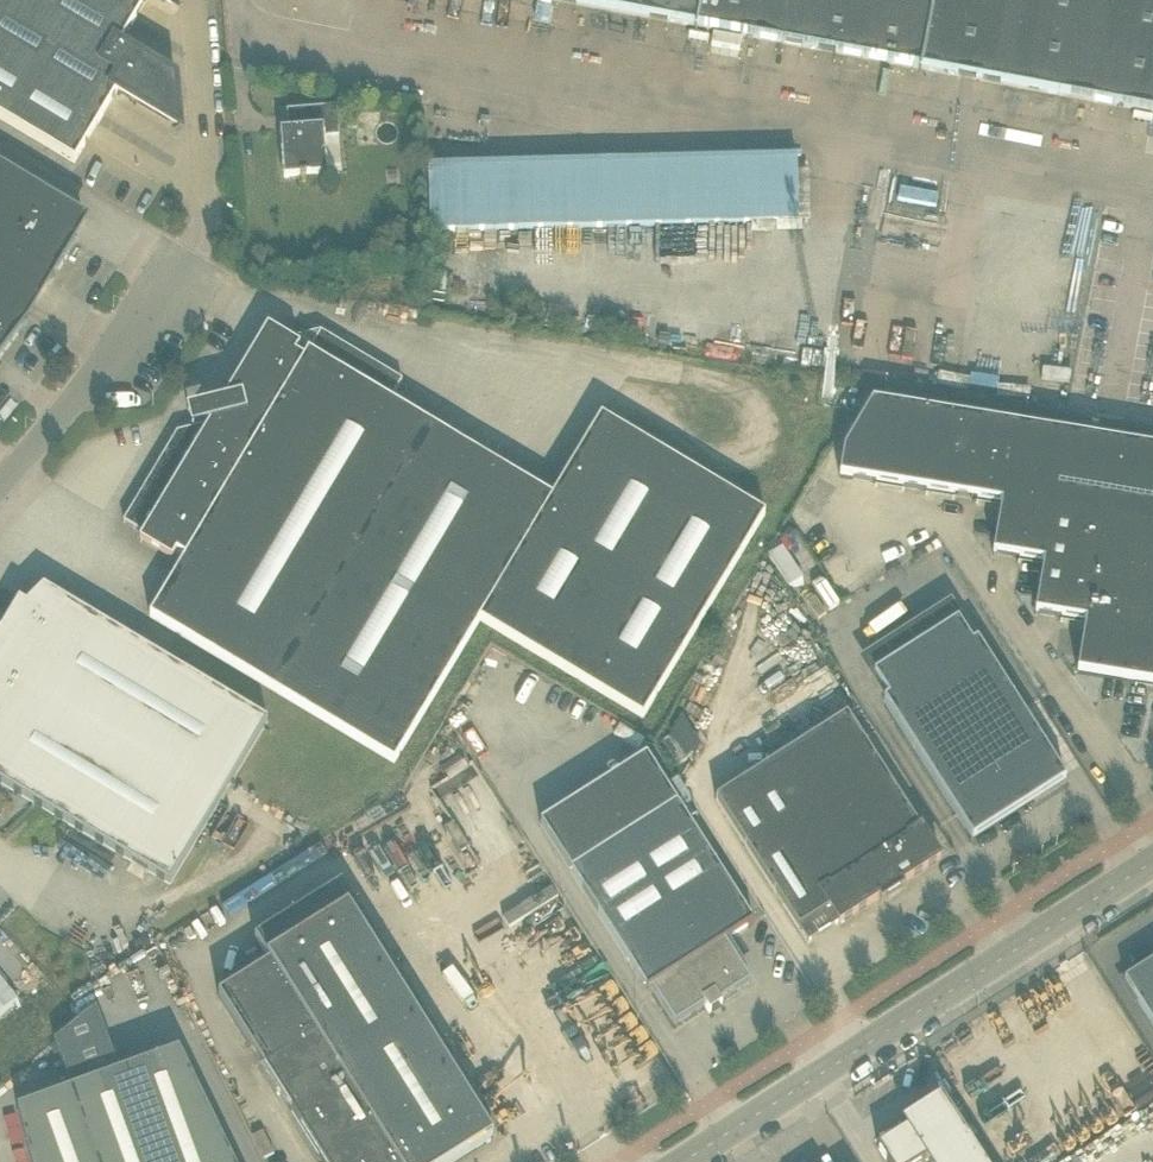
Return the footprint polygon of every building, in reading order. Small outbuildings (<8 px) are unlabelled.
[(75,163),(117,92),(169,122),(176,118),(173,84),(117,50),(147,0),(0,0),(0,118),(75,163)] [(1152,113),(1152,0),(550,0),(1152,113)] [(339,137),(337,106),(287,110),(288,131),(280,131),(284,179),(300,177),(300,180),(307,179),(306,177),(327,175),(324,138),(339,137)] [(799,156),(428,163),(429,231),(800,223),(799,156)] [(0,167),(0,358),(23,329),(18,325),(48,274),(55,278),(73,247),(67,243),(83,216),(82,216),(0,167)] [(764,515),(602,418),(553,499),(388,401),(402,381),(321,332),(290,340),(268,327),(210,425),(177,433),(123,523),(145,535),(142,542),(173,560),(177,554),(185,559),(150,617),(395,763),(480,620),(644,718),(764,515)] [(872,403),(844,451),(839,478),(1001,504),(992,555),(1043,564),(1035,614),(1085,623),(1077,673),(1135,683),(1152,686),(1152,450),(872,403)] [(0,632),(0,783),(171,885),(268,721),(43,587),(26,605),(19,600),(0,632)] [(1065,781),(977,642),(972,645),(958,622),(873,675),(888,698),(883,701),(972,841),(1065,781)] [(839,924),(878,900),(881,905),(905,889),(902,885),(940,860),(921,830),(920,830),(847,715),(716,799),(799,929),(830,910),(839,924)] [(439,768),(447,780),(468,768),(461,755),(439,768)] [(597,788),(540,825),(646,991),(647,993),(651,990),(674,1026),(705,1007),(709,1014),(711,1013),(709,1010),(718,1004),(720,1007),(722,1006),(720,1003),(750,984),(724,944),(754,925),(753,923),(752,923),(646,757),(597,788)] [(322,1161),(458,1161),(493,1140),(335,889),(334,890),(347,910),(268,959),(256,939),(254,940),(270,964),(218,997),(322,1161)] [(1124,981),(1152,1027),(1152,962),(1124,981)] [(124,1071),(157,1161),(232,1161),(178,1051),(124,1071)] [(124,1071),(72,1091),(98,1161),(157,1161),(124,1071)] [(72,1091),(17,1111),(30,1161),(98,1161),(72,1091)] [(941,1098),(921,1111),(925,1118),(878,1148),(886,1161),(924,1161),(926,1161),(982,1161),(941,1098)]
